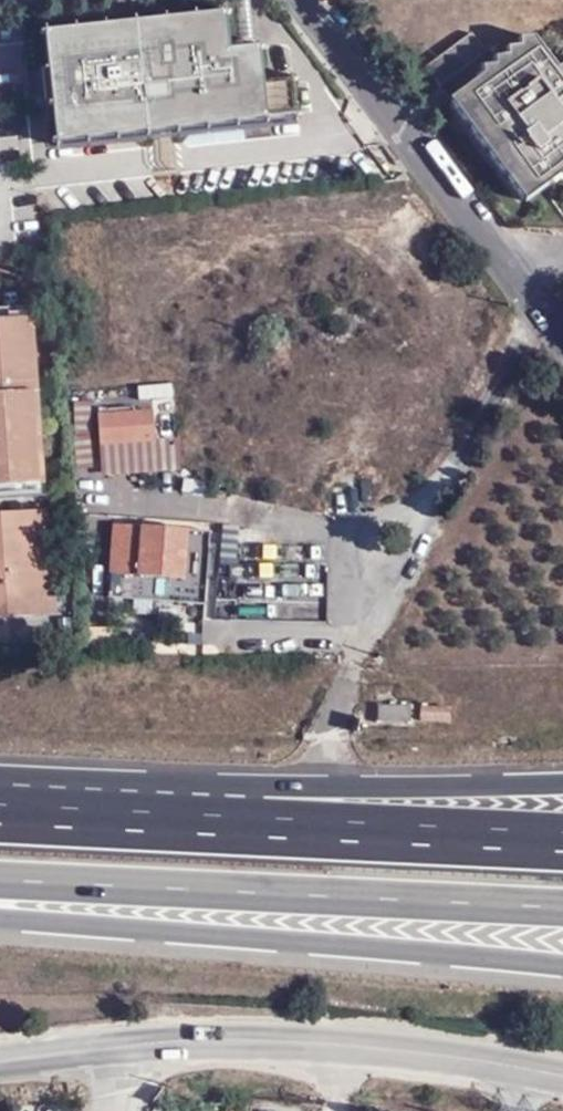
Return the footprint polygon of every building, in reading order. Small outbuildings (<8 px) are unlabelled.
[(226,13),(45,33),(57,142),(146,133),(296,117),(292,80),(265,83),(261,48),(230,51),(226,13)] [(473,63),(511,37),(497,18),(450,50),(461,70),(473,63)] [(482,77),(472,84),(544,189),(562,176),(562,25),(560,20),(520,49),(482,77)] [(520,49),(511,37),(473,63),(482,77),(520,49)] [(30,329),(28,307),(0,309),(0,331),(30,329)] [(30,329),(0,331),(0,489),(41,487),(30,329)] [(247,335),(248,347),(265,345),(263,333),(247,335)] [(154,410),(98,415),(100,445),(156,441),(154,410)] [(41,487),(0,489),(0,500),(42,497),(41,487)] [(46,509),(0,513),(0,619),(54,615),(46,509)] [(109,574),(184,580),(185,574),(202,575),(204,548),(187,546),(188,530),(113,524),(109,574)] [(183,596),(184,580),(109,574),(108,590),(183,596)] [(406,703),(373,702),(373,718),(406,719),(406,703)] [(445,704),(416,703),(416,719),(445,720),(445,704)]
